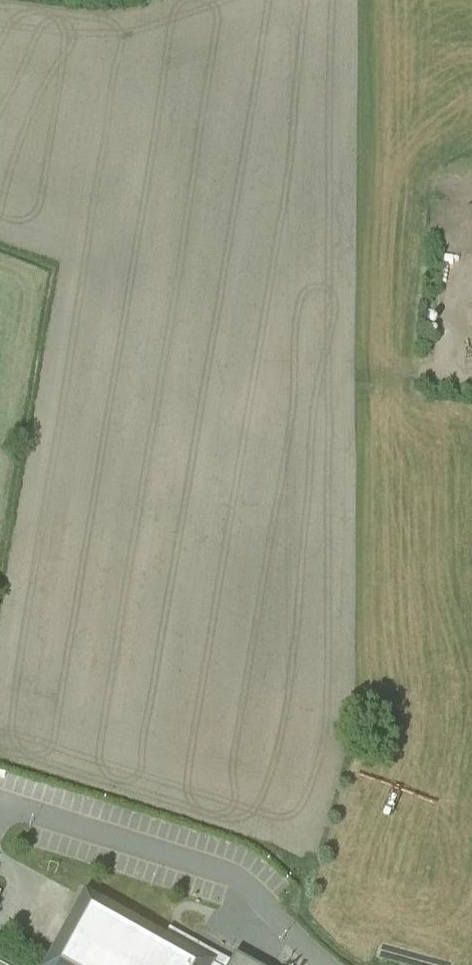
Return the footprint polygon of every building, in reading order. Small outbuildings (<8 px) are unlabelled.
[(229,964),(168,932),(163,940),(83,897),(47,964),(229,964)]
